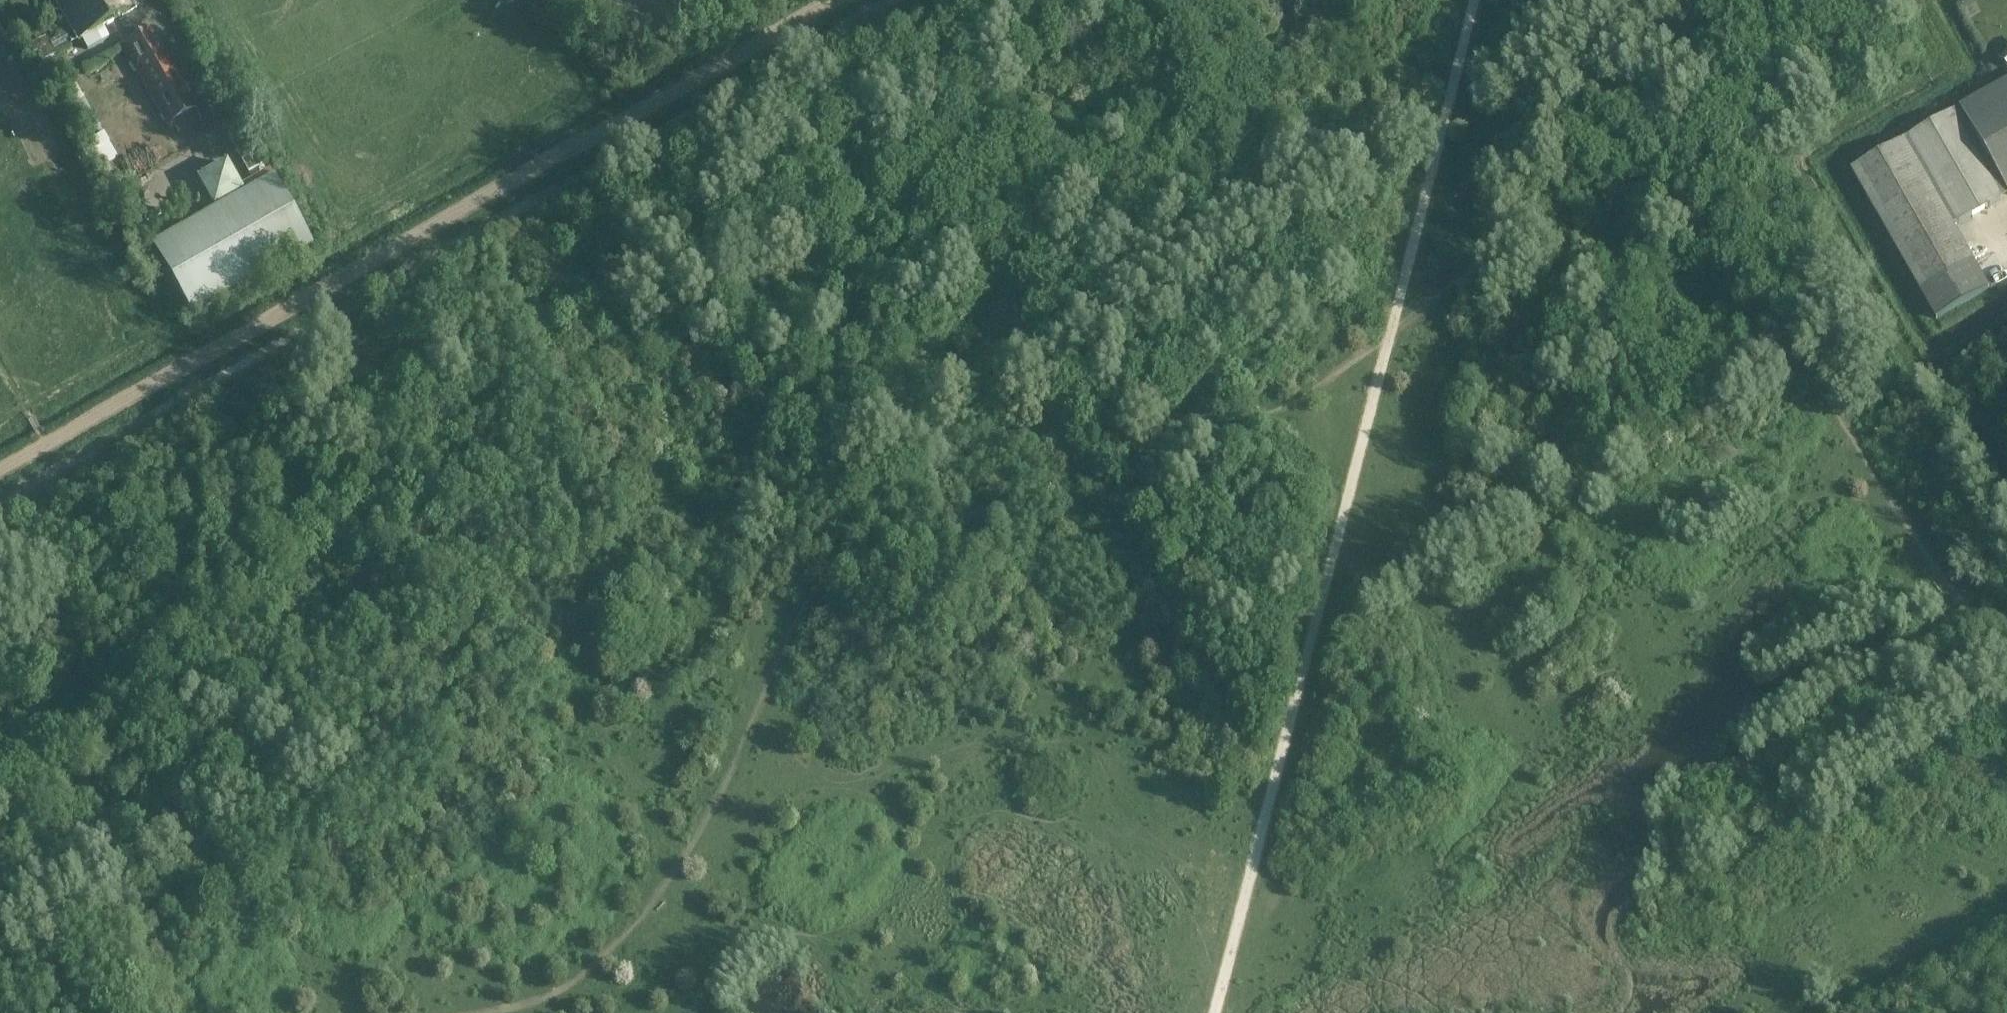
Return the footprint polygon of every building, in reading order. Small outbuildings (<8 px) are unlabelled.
[(130,0),(56,0),(79,40),(135,9),(130,0)] [(178,133),(202,120),(151,29),(120,46),(170,131),(176,128),(178,133)] [(2006,190),(2006,80),(1959,107),(2006,190)] [(1951,112),(1851,169),(1937,319),(1990,289),(1953,227),(1997,202),(2001,200),(1951,112)] [(153,247),(193,316),(313,247),(274,178),(153,247)]
